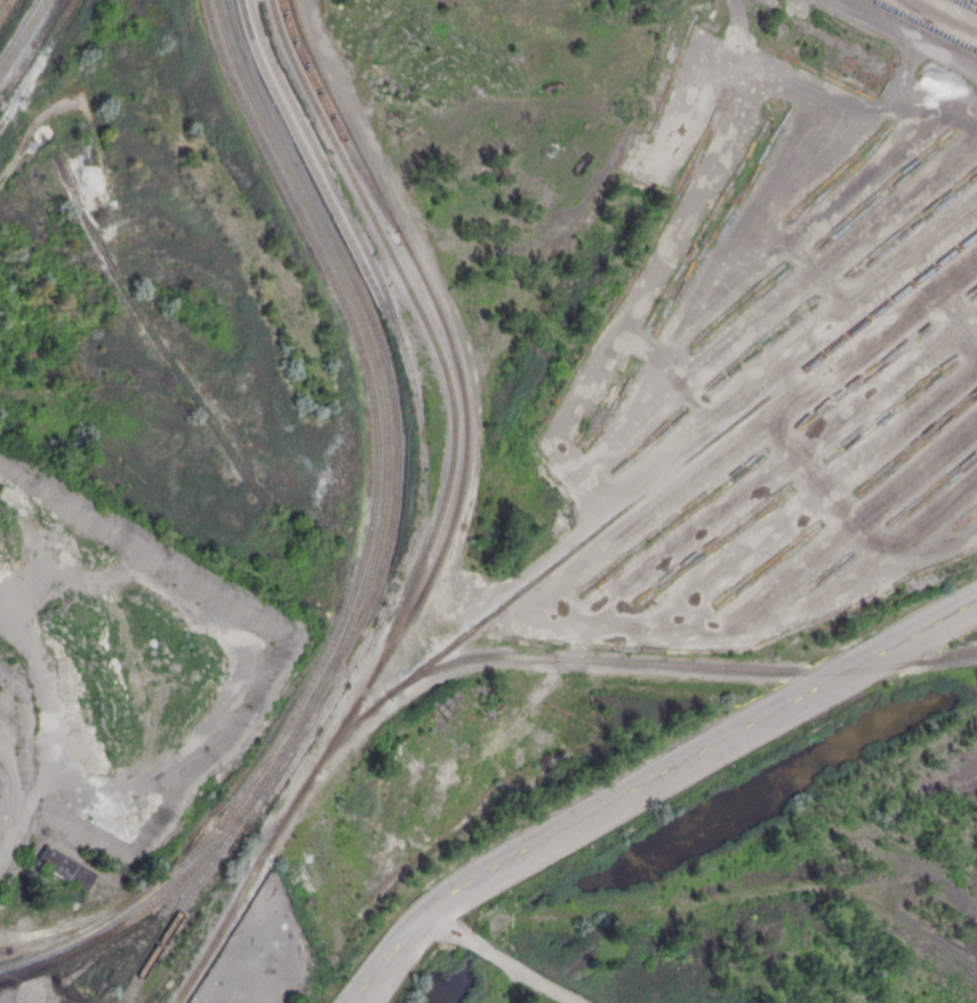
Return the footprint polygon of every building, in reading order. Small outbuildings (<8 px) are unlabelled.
[(85,891),(95,872),(44,845),(34,863),(85,891)]
